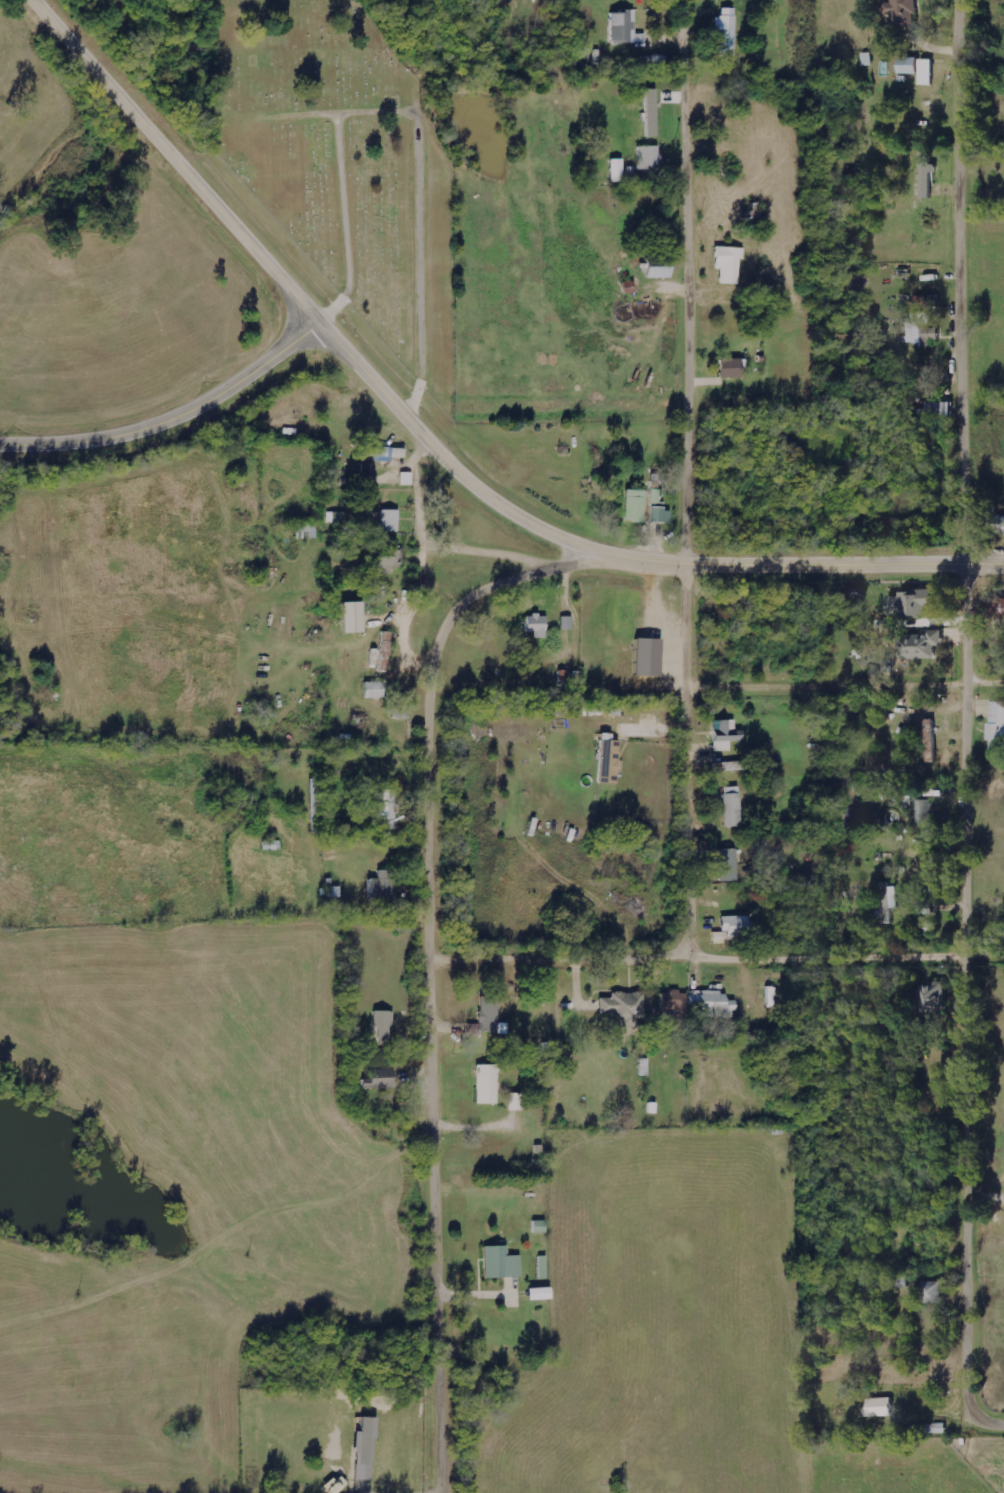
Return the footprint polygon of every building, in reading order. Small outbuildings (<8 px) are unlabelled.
[(892,4),(887,5),(887,16),(894,15),(894,27),(917,26),(916,0),(892,0),(892,4)] [(735,57),(734,9),(721,9),(721,17),(717,17),(717,58),(735,57)] [(636,12),(612,12),(612,42),(636,42),(636,12)] [(667,68),(667,57),(639,56),(639,68),(667,68)] [(920,59),(902,58),(901,75),(919,75),(920,59)] [(921,86),(933,86),(933,61),(921,61),(921,86)] [(648,137),(658,137),(657,90),(647,90),(648,137)] [(660,147),(639,146),(639,169),(659,169),(660,147)] [(932,173),(934,173),(933,152),(921,152),(922,200),(933,199),(932,173)] [(611,160),(612,183),(624,182),(623,160),(611,160)] [(739,285),(740,259),(744,259),(745,248),(716,247),(716,270),(721,270),(720,284),(739,285)] [(909,320),(910,349),(938,348),(937,329),(931,329),(930,299),(914,299),(915,319),(909,320)] [(721,360),(722,379),(746,378),(745,359),(721,360)] [(407,449),(367,448),(367,456),(406,457),(407,449)] [(401,470),(402,458),(389,458),(389,469),(401,470)] [(376,464),(362,465),(363,487),(376,487),(376,464)] [(626,522),(646,523),(647,491),(627,490),(626,522)] [(662,490),(652,490),(652,507),(662,507),(662,490)] [(672,509),(652,509),(652,523),(671,523),(672,509)] [(400,532),(400,511),(382,510),(382,532),(400,532)] [(991,514),(1003,514),(1003,531),(991,531),(991,514)] [(317,524),(297,525),(297,539),(318,538),(317,524)] [(384,548),(384,559),(377,559),(378,575),(394,574),(394,566),(403,566),(403,547),(384,548)] [(936,608),(936,591),(900,592),(901,597),(890,598),(890,616),(901,616),(901,618),(929,617),(929,608),(936,608)] [(1003,620),(1003,600),(987,599),(986,620),(1003,620)] [(344,603),(345,633),(365,633),(364,602),(344,603)] [(527,616),(527,633),(536,633),(536,638),(547,639),(548,616),(527,616)] [(573,617),(562,617),(563,631),(573,630),(573,617)] [(944,647),(943,631),(929,632),(930,641),(901,641),(901,660),(936,659),(936,647),(944,647)] [(391,673),(392,633),(382,633),(380,672),(391,673)] [(662,677),(663,640),(638,639),(637,676),(662,677)] [(385,683),(366,682),(365,698),(384,699),(385,683)] [(991,749),(1003,749),(1003,703),(990,703),(991,749)] [(715,751),(731,751),(730,742),(745,741),(744,731),(736,731),(736,721),(714,721),(715,751)] [(600,784),(618,784),(620,742),(601,741),(600,784)] [(725,788),(726,827),(742,827),(741,788),(725,788)] [(398,830),(397,790),(383,791),(384,802),(379,802),(379,821),(388,820),(388,830),(398,830)] [(916,828),(933,827),(932,801),(915,801),(916,828)] [(738,882),(737,850),(719,850),(720,882),(738,882)] [(370,900),(397,901),(397,872),(380,871),(379,880),(370,880),(370,900)] [(898,910),(897,885),(881,886),(881,911),(898,910)] [(714,944),(728,944),(728,938),(751,937),(750,917),(722,917),(723,933),(714,933),(714,944)] [(947,1014),(947,985),(922,984),(922,1013),(947,1014)] [(663,1012),(687,1012),(688,993),(663,992),(663,1012)] [(736,1002),(727,1002),(728,992),(691,992),(691,1016),(736,1017),(736,1002)] [(601,1015),(613,1015),(613,1027),(643,1026),(642,993),(613,994),(613,998),(601,999),(601,1015)] [(481,1024),(468,1024),(468,1034),(500,1033),(499,997),(481,997),(481,1024)] [(379,1028),(379,1045),(392,1045),(393,1012),(375,1012),(375,1028),(379,1028)] [(498,1065),(477,1066),(478,1105),(499,1104),(498,1065)] [(395,1069),(371,1070),(371,1079),(363,1080),(363,1088),(395,1087),(395,1069)] [(524,1111),(525,1094),(511,1094),(510,1111),(524,1111)] [(486,1279),(522,1278),(521,1256),(509,1257),(509,1247),(485,1248),(486,1279)] [(547,1280),(548,1257),(540,1257),(539,1280),(547,1280)] [(943,1305),(943,1283),(923,1283),(922,1305),(943,1305)] [(895,1400),(868,1400),(868,1419),(895,1418),(895,1400)] [(946,1425),(927,1426),(927,1435),(947,1434),(946,1425)]
